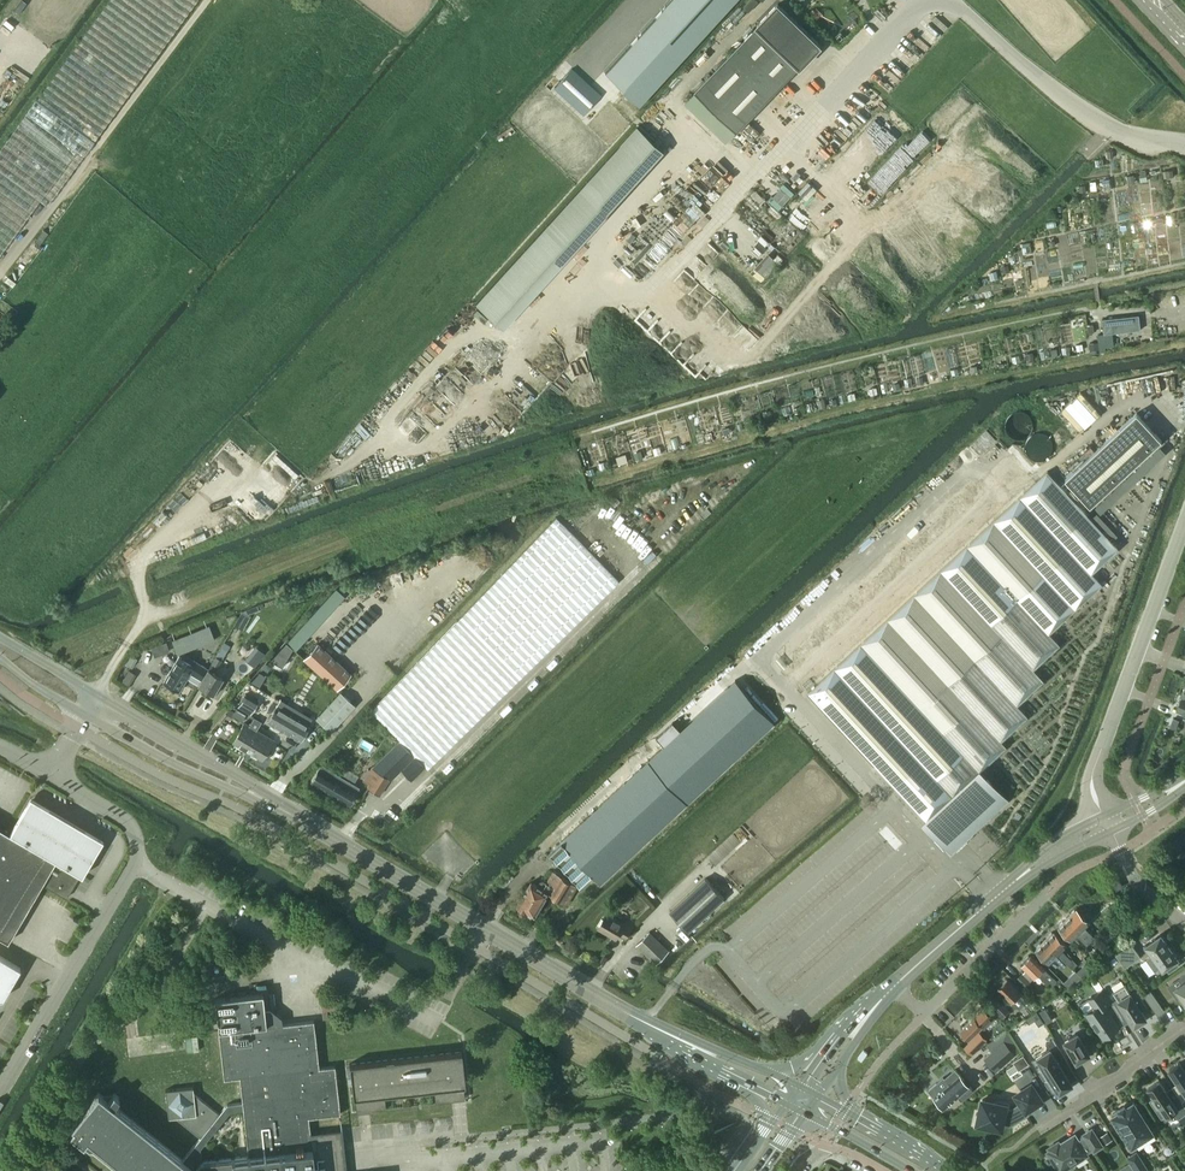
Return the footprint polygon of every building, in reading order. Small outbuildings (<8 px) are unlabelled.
[(0,149),(0,255),(40,200),(47,206),(187,13),(197,0),(108,0),(35,100),(0,149)] [(605,74),(641,106),(738,0),(673,0),(605,74)] [(744,5),(749,10),(759,0),(749,0),(744,5)] [(696,91),(737,131),(800,66),(801,67),(821,45),(778,3),(757,25),(758,26),(696,91)] [(572,69),(552,90),(581,116),(600,95),(572,69)] [(637,127),(476,303),(503,328),(664,151),(637,127)] [(1141,330),(1139,315),(1102,319),(1104,334),(1141,330)] [(1008,455),(782,664),(793,676),(806,664),(821,680),(808,692),(911,803),(910,804),(952,849),(1007,799),(980,770),(1007,746),(1002,740),(1028,716),(1018,704),(1044,680),(1034,669),(1060,644),(1050,633),(1103,584),(1092,572),(1119,548),(1082,508),(1076,502),(1082,496),(1091,506),(1162,439),(1137,412),(1065,478),(1078,492),(1072,497),(1047,471),(1034,483),(1008,455)] [(371,767),(362,781),(368,785),(366,786),(379,795),(389,779),(390,780),(400,770),(411,780),(423,769),(424,771),(618,582),(558,522),(370,711),(399,741),(371,767)] [(250,616),(242,611),(235,625),(243,629),(250,616)] [(172,641),(177,654),(214,639),(209,626),(172,641)] [(286,642),(270,660),(271,661),(273,662),(282,667),(293,648),(289,645),(287,643),(286,642)] [(318,644),(304,659),(336,689),(350,674),(318,644)] [(202,680),(201,680),(198,685),(213,693),(215,694),(217,693),(220,689),(219,687),(217,685),(222,677),(215,673),(218,667),(225,671),(228,665),(222,661),(222,660),(229,649),(222,645),(208,669),(202,680)] [(137,659),(135,658),(132,656),(130,655),(124,663),(132,668),(137,659)] [(189,672),(201,680),(202,680),(208,669),(206,668),(197,662),(195,665),(179,656),(170,670),(163,682),(178,691),(189,672)] [(121,683),(126,686),(134,673),(129,670),(121,683)] [(259,671),(250,682),(251,682),(252,683),(259,687),(265,675),(262,673),(260,672),(259,671)] [(340,691),(315,718),(330,732),(355,705),(340,691)] [(1182,692),(1176,706),(1184,710),(1184,694),(1182,692)] [(246,693),(237,707),(250,715),(259,701),(246,693)] [(291,707),(280,701),(268,721),(279,728),(288,713),(287,713),(291,707)] [(306,715),(291,707),(287,713),(288,713),(279,728),(300,740),(308,725),(302,721),(306,715)] [(232,716),(242,722),(246,715),(236,709),(232,716)] [(233,742),(245,749),(257,729),(261,722),(254,717),(250,725),(245,722),(233,742)] [(268,748),(273,739),(257,729),(245,749),(261,759),(263,757),(268,748)] [(359,787),(340,776),(335,772),(321,764),(318,769),(311,781),(330,792),(350,804),(357,792),(359,787)] [(66,898),(80,875),(82,876),(103,840),(30,797),(9,833),(11,834),(12,834),(46,854),(56,860),(42,884),(66,898)] [(46,854),(12,834),(11,834),(9,833),(0,827),(0,877),(46,854)] [(900,842),(888,829),(880,835),(893,849),(900,842)] [(562,841),(550,851),(581,884),(592,873),(562,841)] [(37,892),(42,883),(42,884),(56,860),(46,854),(0,877),(0,937),(8,941),(37,892)] [(535,916),(549,893),(567,904),(578,886),(553,871),(546,882),(544,880),(540,881),(538,886),(531,882),(517,905),(535,916)] [(707,879),(670,912),(688,933),(725,900),(707,879)] [(1119,879),(1113,882),(1116,889),(1123,886),(1119,879)] [(1113,902),(1104,911),(1115,921),(1123,912),(1113,902)] [(1068,918),(1090,940),(1093,937),(1084,927),(1089,921),(1088,921),(1092,917),(1092,915),(1088,911),(1086,911),(1082,915),(1077,909),(1068,918)] [(608,910),(598,928),(615,939),(619,933),(627,937),(634,924),(626,920),(625,923),(615,918),(617,915),(608,910)] [(1086,944),(1090,940),(1068,918),(1059,926),(1071,938),(1076,933),(1086,944)] [(1129,926),(1134,933),(1145,925),(1140,918),(1129,926)] [(1054,931),(1045,940),(1068,962),(1071,959),(1061,948),(1066,944),(1054,931)] [(669,951),(650,932),(637,945),(657,964),(669,951)] [(1155,971),(1161,967),(1162,969),(1165,967),(1169,972),(1179,965),(1175,960),(1178,958),(1161,934),(1145,945),(1152,955),(1146,959),(1155,971)] [(1068,962),(1045,940),(1036,949),(1048,962),(1054,956),(1064,966),(1068,962)] [(1116,954),(1125,967),(1140,956),(1131,944),(1116,954)] [(1089,949),(1083,954),(1092,963),(1098,958),(1089,949)] [(1052,986),(1057,981),(1031,954),(1021,964),(1034,977),(1037,973),(1047,984),(1048,983),(1052,986)] [(0,956),(0,999),(3,998),(3,997),(20,968),(0,956)] [(1071,959),(1068,962),(1073,967),(1077,963),(1072,958),(1071,959)] [(1088,961),(1084,964),(1090,971),(1094,968),(1088,961)] [(1022,973),(1016,979),(1024,987),(1030,981),(1022,973)] [(1183,982),(1175,988),(1184,1002),(1184,974),(1180,977),(1183,982)] [(1031,1003),(1020,992),(1007,978),(998,987),(1011,1000),(1013,1002),(1012,1003),(1012,1004),(1015,1008),(1017,1008),(1018,1007),(1019,1008),(1024,1004),(1027,1007),(1031,1003)] [(1141,1010),(1146,1007),(1136,991),(1131,994),(1125,984),(1113,992),(1117,999),(1111,1003),(1124,1023),(1130,1019),(1134,1026),(1146,1018),(1141,1010)] [(1118,1027),(1104,1007),(1110,1003),(1101,990),(1089,999),(1093,1006),(1091,1007),(1092,1009),(1087,1013),(1093,1021),(1091,1023),(1096,1030),(1098,1029),(1104,1037),(1118,1027)] [(1144,995),(1158,1014),(1164,1010),(1150,990),(1144,995)] [(345,1160),(342,1129),(332,1131),(310,1133),(309,1118),(340,1114),(335,1066),(319,1068),(314,1020),(290,1023),(266,1026),(264,1009),(262,993),(214,999),(218,1030),(218,1031),(223,1079),(231,1078),(239,1078),(242,1103),(234,1103),(227,1104),(219,1114),(217,1112),(215,1110),(194,1093),(193,1087),(165,1090),(168,1118),(174,1117),(194,1133),(197,1136),(200,1138),(196,1143),(191,1149),(182,1160),(118,1109),(113,1105),(119,1097),(114,1093),(111,1097),(108,1101),(98,1092),(71,1125),(73,1127),(69,1132),(83,1143),(87,1138),(124,1167),(128,1170),(346,1170),(345,1160)] [(1000,1003),(995,1008),(1004,1018),(1009,1013),(1000,1003)] [(983,1007),(961,1030),(969,1038),(982,1025),(984,1028),(995,1017),(984,1007),(983,1007)] [(1046,1024),(1052,1020),(1045,1008),(1039,1011),(1046,1024)] [(1039,1025),(1044,1022),(1037,1011),(1026,1018),(1029,1023),(1035,1019),(1039,1025)] [(1082,1058),(1083,1059),(1084,1059),(1083,1059),(1088,1056),(1087,1056),(1090,1054),(1078,1033),(1064,1041),(1077,1062),(1082,1058)] [(1049,1049),(1032,1060),(1052,1093),(1057,1090),(1059,1093),(1073,1084),(1065,1071),(1071,1067),(1054,1038),(1046,1043),(1049,1049)] [(992,1050),(984,1058),(997,1072),(1016,1054),(1004,1040),(1003,1040),(992,1050)] [(465,1085),(461,1051),(349,1064),(353,1097),(355,1097),(356,1111),(381,1108),(379,1094),(433,1088),(435,1102),(452,1100),(454,1100),(453,1093),(459,1092),(458,1085),(465,1085)] [(1179,1097),(1182,1101),(1184,1098),(1184,1069),(1180,1062),(1169,1069),(1178,1083),(1172,1087),(1179,1097)] [(937,1083),(929,1089),(935,1096),(934,1097),(943,1108),(957,1095),(962,1100),(973,1090),(969,1085),(967,1083),(961,1075),(950,1085),(949,1084),(942,1089),(937,1083)] [(1182,1101),(1179,1097),(1173,1102),(1159,1080),(1148,1088),(1154,1097),(1149,1100),(1161,1118),(1172,1111),(1178,1119),(1184,1114),(1184,1106),(1182,1101)] [(976,1112),(974,1125),(986,1128),(987,1124),(1001,1128),(1003,1121),(1011,1123),(1028,1113),(1026,1111),(1042,1101),(1032,1085),(1015,1095),(1021,1104),(1011,1110),(1009,1109),(1010,1102),(997,1099),(996,1102),(982,1099),(979,1113),(976,1112)] [(1146,1121),(1148,1119),(1140,1107),(1138,1107),(1134,1101),(1126,1106),(1125,1105),(1119,1108),(1120,1110),(1112,1115),(1132,1146),(1153,1132),(1146,1121)] [(1049,1150),(1047,1151),(1060,1170),(1062,1170),(1063,1170),(1067,1170),(1075,1166),(1073,1163),(1087,1153),(1094,1149),(1102,1144),(1098,1138),(1092,1128),(1083,1134),(1084,1135),(1078,1139),(1075,1134),(1060,1143),(1059,1140),(1048,1148),(1049,1150)] [(1099,1137),(1103,1144),(1112,1138),(1108,1131),(1099,1137)] [(1176,1140),(1181,1146),(1184,1143),(1184,1135),(1184,1134),(1176,1140)] [(1137,1152),(1128,1158),(1137,1170),(1149,1170),(1137,1152)]
